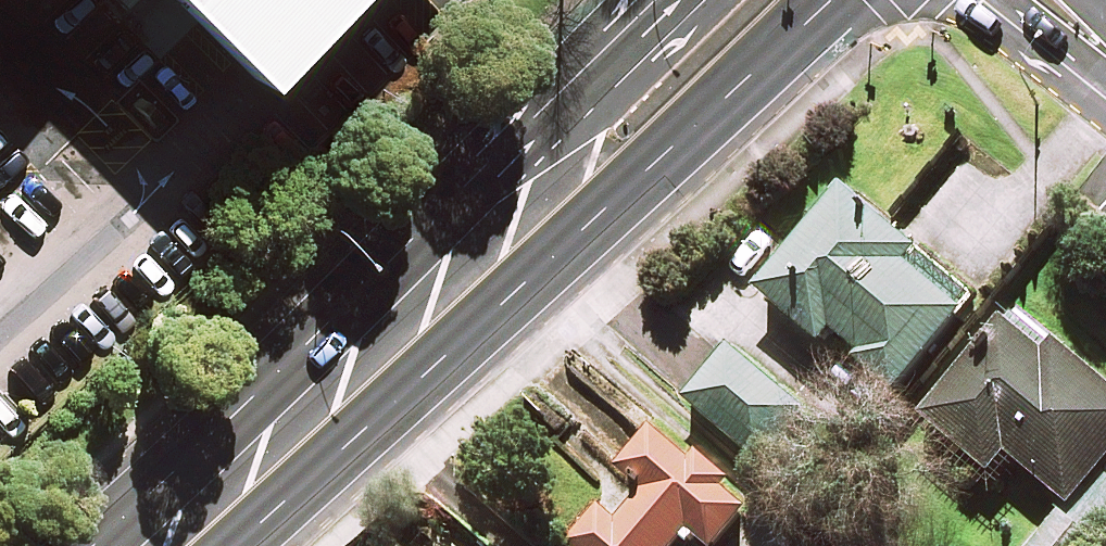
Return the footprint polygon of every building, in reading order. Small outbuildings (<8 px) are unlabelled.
[(206,48),(253,0),(156,0),(206,48)] [(819,345),(829,333),(860,358),(853,367),(892,398),(973,299),(840,191),(756,294),(819,345)] [(1062,504),(1026,545),(1102,545),(1105,541),(1105,478),(1099,472),(1105,463),(1105,391),(1009,310),(919,419),(988,476),(1004,456),(1062,504)] [(803,416),(729,352),(685,402),(759,467),(803,416)] [(661,425),(619,471),(643,492),(595,545),(682,545),(690,536),(701,545),(718,545),(753,507),(661,425)] [(435,530),(421,545),(454,545),(435,530)]
